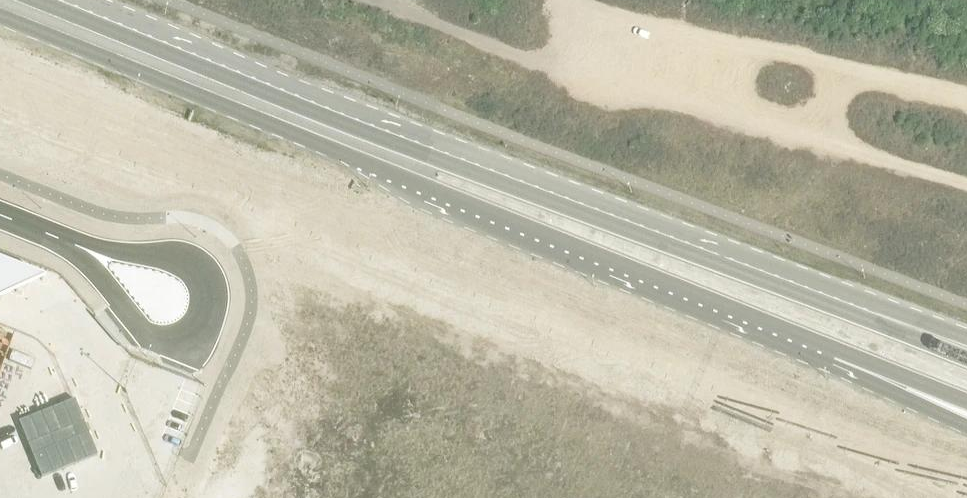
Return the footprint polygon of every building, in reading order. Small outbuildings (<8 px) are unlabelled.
[(74,400),(17,423),(40,479),(96,456),(74,400)]
